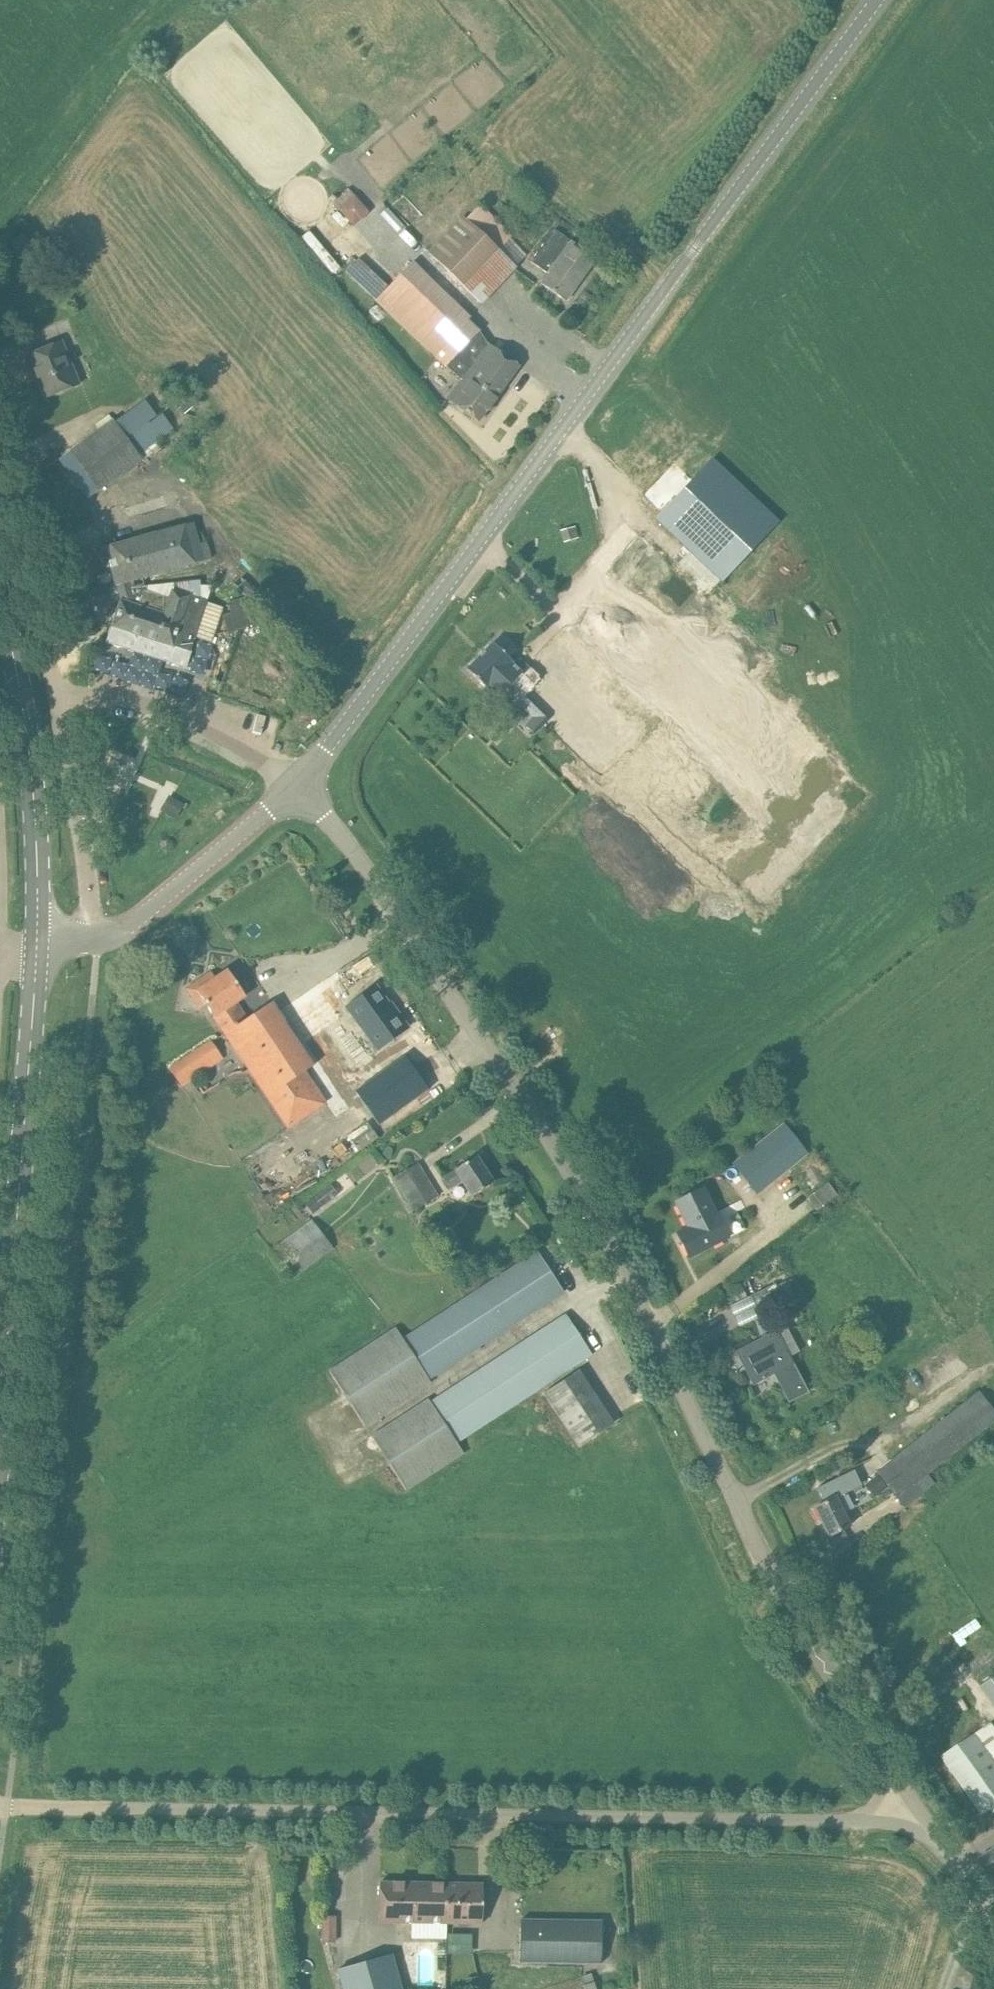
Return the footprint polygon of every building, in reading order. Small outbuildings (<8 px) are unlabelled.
[(356,224),(373,208),(351,184),(334,200),(356,224)] [(464,221),(461,218),(428,253),(463,287),(510,239),(512,236),(481,204),(464,221)] [(596,260),(554,229),(531,262),(547,274),(540,283),(566,301),(596,260)] [(26,233),(11,240),(15,251),(31,244),(26,233)] [(388,287),(376,300),(448,367),(481,333),(479,332),(467,320),(470,317),(456,303),(412,261),(388,287)] [(468,371),(488,344),(481,333),(448,367),(461,379),(447,398),(479,421),(499,393),(468,371)] [(79,384),(61,342),(43,349),(24,357),(31,374),(35,372),(46,398),(64,390),(79,384)] [(468,371),(499,393),(519,366),(488,344),(468,371)] [(75,448),(59,460),(88,498),(104,486),(141,459),(140,458),(159,443),(145,424),(147,422),(156,416),(156,415),(144,400),(114,423),(112,420),(75,448)] [(777,522),(712,459),(655,518),(721,581),(777,522)] [(116,585),(117,585),(129,582),(211,559),(206,541),(193,545),(187,525),(105,548),(116,585)] [(574,526),(562,530),(566,541),(578,537),(574,526)] [(112,626),(107,642),(185,667),(190,651),(195,638),(211,643),(223,607),(206,602),(212,586),(200,586),(200,580),(146,586),(145,586),(143,578),(129,582),(117,585),(121,601),(120,601),(112,626)] [(233,613),(223,616),(227,626),(229,632),(259,622),(257,616),(254,605),(249,606),(246,596),(229,602),(233,613)] [(81,622),(78,623),(82,637),(82,639),(84,638),(95,635),(91,620),(81,622)] [(468,668),(466,669),(478,681),(487,689),(499,701),(514,686),(551,722),(599,768),(650,714),(593,659),(564,631),(563,633),(551,646),(524,674),(492,643),(468,668)] [(206,976),(186,989),(197,1005),(199,1008),(205,1004),(288,1127),(325,1102),(326,1102),(306,1071),(314,1066),(271,1002),(243,1021),(232,1004),(245,996),(228,970),(210,982),(206,976)] [(346,1007),(377,1050),(406,1029),(388,1004),(375,986),(351,1003),(348,1006),(346,1007)] [(223,1059),(210,1040),(170,1067),(182,1086),(223,1059)] [(405,1055),(355,1091),(379,1125),(429,1089),(405,1055)] [(807,1154),(783,1124),(733,1164),(757,1194),(807,1154)] [(307,1183),(334,1164),(306,1125),(279,1144),(307,1183)] [(493,1183),(475,1156),(455,1169),(456,1170),(442,1179),(449,1189),(462,1180),(473,1196),(493,1183)] [(418,1163),(394,1178),(414,1211),(438,1196),(418,1163)] [(837,1195),(828,1182),(810,1195),(819,1208),(837,1195)] [(728,1238),(703,1188),(675,1202),(692,1236),(681,1241),(689,1257),(707,1249),(728,1238)] [(313,1198),(306,1203),(313,1213),(320,1207),(313,1198)] [(333,1248),(312,1219),(272,1249),(293,1278),(333,1248)] [(564,1292),(537,1251),(402,1339),(395,1328),(329,1372),(364,1426),(430,1383),(428,1379),(564,1292)] [(775,1283),(750,1295),(761,1317),(796,1300),(787,1281),(776,1286),(775,1283)] [(592,1354),(566,1314),(430,1402),(428,1399),(370,1436),(405,1489),(463,1453),(456,1443),(592,1354)] [(754,1343),(736,1352),(753,1385),(773,1374),(788,1403),(808,1393),(793,1364),(776,1332),(754,1343)] [(607,1428),(573,1374),(545,1392),(579,1446),(607,1428)] [(980,1390),(877,1470),(904,1507),(935,1483),(927,1474),(993,1422),(993,1409),(980,1390)] [(877,1474),(868,1481),(878,1494),(887,1487),(877,1474)] [(824,1502),(814,1507),(828,1536),(829,1536),(834,1545),(846,1539),(842,1530),(850,1526),(836,1498),(847,1493),(839,1477),(817,1488),(824,1502)] [(983,1687),(993,1703),(993,1679),(983,1687)] [(989,1723),(942,1756),(983,1814),(993,1807),(993,1731),(989,1723)] [(986,1855),(980,1859),(991,1877),(993,1875),(993,1850),(986,1855)] [(446,1922),(447,1883),(379,1882),(379,1921),(446,1922)] [(447,1883),(446,1922),(482,1923),(482,1884),(447,1883)] [(335,1917),(323,1916),(322,1941),(334,1941),(335,1917)] [(602,1922),(521,1919),(520,1962),(601,1964),(602,1922)] [(392,1954),(337,1970),(343,1988),(401,1988),(397,1974),(392,1954)] [(591,1973),(581,1977),(585,1988),(597,1988),(591,1973)]
